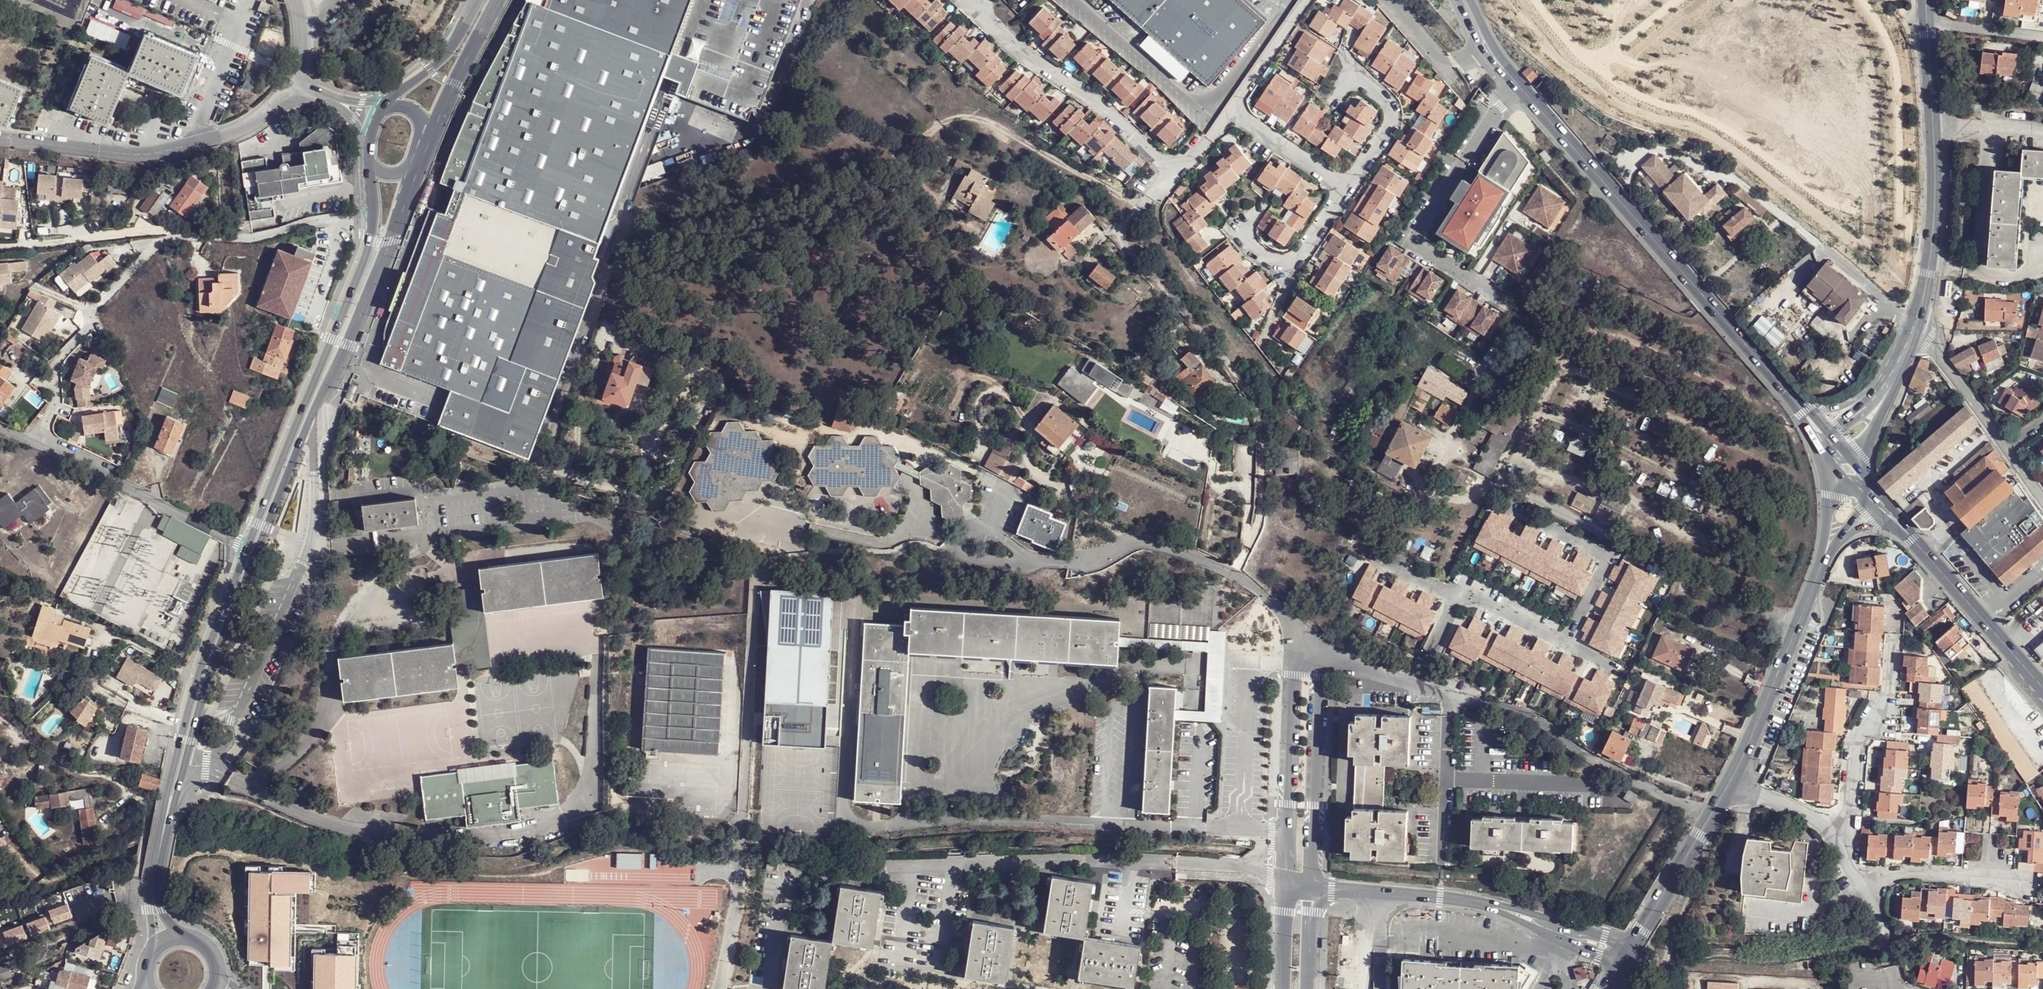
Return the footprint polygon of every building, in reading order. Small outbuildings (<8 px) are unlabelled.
[(82,24),(90,0),(24,0),(82,24)] [(539,8),(532,6),(529,4),(523,14),(516,12),(510,25),(509,27),(510,26),(519,30),(514,39),(510,38),(508,43),(479,109),(486,112),(482,121),(477,119),(473,128),(467,142),(447,189),(458,193),(448,219),(435,214),(432,222),(410,281),(402,278),(419,230),(409,226),(346,393),(527,459),(562,366),(587,300),(592,286),(586,284),(595,260),(568,251),(574,236),(599,244),(603,233),(659,77),(668,80),(675,82),(672,92),(681,96),(696,55),(672,47),(688,0),(542,0),(539,8)] [(681,96),(688,98),(744,119),(749,104),(756,107),(762,91),(795,0),(688,0),(672,47),(696,55),(681,96)] [(898,10),(902,6),(908,0),(888,0),(898,10)] [(902,6),(915,18),(930,2),(928,0),(908,0),(902,6)] [(930,2),(915,18),(928,30),(946,10),(940,5),(943,2),(940,0),(933,0),(930,2)] [(1242,0),(1110,0),(1208,87),(1266,21),(1250,7),(1242,0)] [(1373,18),(1376,14),(1356,0),(1345,0),(1341,5),(1346,8),(1338,20),(1340,22),(1347,27),(1351,21),(1364,31),(1373,18)] [(2009,11),(2008,16),(2028,20),(2027,23),(2038,25),(2042,0),(2011,0),(2009,11)] [(1331,36),(1340,22),(1338,20),(1346,8),(1341,5),(1337,2),(1334,7),(1331,5),(1326,11),(1323,9),(1313,23),(1331,36)] [(1045,39),(1058,26),(1062,21),(1056,16),(1054,19),(1042,7),(1029,21),(1041,32),(1039,34),(1045,39)] [(1387,28),(1373,18),(1364,31),(1356,43),(1370,52),(1387,28)] [(944,49),(957,35),(965,28),(958,22),(956,25),(950,19),(933,37),(944,49)] [(1064,31),(1058,26),(1045,39),(1041,44),(1046,48),(1048,46),(1060,58),(1073,43),(1062,33),(1064,31)] [(157,31),(141,71),(193,91),(209,52),(157,31)] [(1300,47),(1323,62),(1333,48),(1307,31),(1297,45),(1300,47)] [(479,109),(508,43),(510,38),(505,35),(502,40),(500,45),(480,89),(472,106),(479,109)] [(959,62),(963,57),(976,43),(969,37),(964,42),(957,35),(944,49),(959,62)] [(976,69),(990,54),(984,48),(987,43),(982,37),(976,43),(963,57),(976,69)] [(1388,73),(1403,51),(1406,47),(1391,38),(1374,63),(1388,73)] [(1088,76),(1091,73),(1105,58),(1100,53),(1098,55),(1086,43),(1072,57),(1085,69),(1083,70),(1088,76)] [(1515,60),(1520,56),(1509,43),(1504,47),(1515,60)] [(1324,63),(1323,62),(1300,47),(1290,60),(1315,76),(1324,63)] [(1417,60),(1403,51),(1388,73),(1386,77),(1400,86),(1417,60)] [(991,53),(990,54),(976,69),(972,73),(984,85),(1000,67),(995,62),(997,59),(991,53)] [(2014,78),(2017,55),(2003,53),(2002,57),(1984,55),(1981,74),(2014,78)] [(119,122),(141,71),(101,54),(81,106),(119,122)] [(1111,87),(1125,73),(1119,67),(1117,69),(1105,58),(1091,73),(1103,84),(1102,85),(1107,91),(1111,87)] [(1330,67),(1324,63),(1315,76),(1321,80),(1330,67)] [(1532,84),(1539,76),(1529,67),(1524,74),(1532,84)] [(1007,98),(1010,96),(1026,78),(1020,72),(1017,75),(1011,70),(995,86),(1007,98)] [(1276,106),(1291,83),(1293,80),(1279,70),(1258,101),(1267,106),(1270,101),(1276,106)] [(1435,106),(1438,101),(1441,97),(1435,93),(1440,86),(1434,83),(1435,82),(1420,72),(1408,91),(1422,101),(1424,99),(1435,106)] [(1137,84),(1125,73),(1111,87),(1123,98),(1121,100),(1127,106),(1143,88),(1138,83),(1137,84)] [(1024,105),(1035,94),(1029,88),(1033,84),(1026,78),(1010,96),(1022,108),(1024,105)] [(1306,93),(1291,83),(1276,106),(1274,109),(1289,119),(1306,93)] [(2032,85),(2029,97),(2042,102),(2042,88),(2032,85)] [(1037,92),(1035,94),(1024,105),(1037,117),(1054,100),(1048,94),(1044,99),(1037,92)] [(1153,126),(1167,111),(1155,100),(1156,98),(1150,93),(1134,111),(1140,116),(1141,115),(1153,126)] [(1346,109),(1353,114),(1367,123),(1378,109),(1363,98),(1358,106),(1351,101),(1346,109)] [(1447,107),(1438,101),(1435,106),(1424,99),(1422,101),(1418,108),(1428,115),(1419,128),(1430,135),(1447,107)] [(1062,130),(1076,116),(1081,110),(1074,103),(1072,105),(1066,100),(1048,120),(1061,131),(1062,130)] [(1309,135),(1316,125),(1325,111),(1311,101),(1294,125),(1309,135)] [(1983,105),(1973,104),(1972,115),(1982,117),(1983,105)] [(1173,117),(1167,111),(1153,126),(1148,131),(1155,137),(1158,135),(1169,145),(1183,130),(1171,119),(1173,117)] [(1367,123),(1353,114),(1344,128),(1345,129),(1337,142),(1342,145),(1347,148),(1355,136),(1362,141),(1372,127),(1367,123)] [(467,142),(473,128),(477,119),(470,116),(466,124),(461,137),(441,186),(447,189),(467,142)] [(1075,142),(1078,138),(1090,125),(1092,123),(1086,117),(1082,122),(1076,116),(1062,130),(1075,142)] [(1345,129),(1344,128),(1335,123),(1329,133),(1316,125),(1309,135),(1335,154),(1342,145),(1337,142),(1345,129)] [(1096,144),(1108,132),(1102,126),(1097,131),(1090,125),(1078,138),(1091,150),(1096,144)] [(282,153),(283,166),(284,176),(285,175),(287,191),(298,189),(299,186),(342,179),(335,131),(331,126),(319,128),(316,134),(310,134),(306,142),(301,142),(301,151),(282,153)] [(1430,135),(1419,128),(1416,126),(1410,134),(1409,133),(1404,140),(1428,155),(1438,141),(1430,135)] [(1130,152),(1108,132),(1096,144),(1118,164),(1130,152)] [(1478,172),(1479,172),(1507,190),(1510,192),(1529,162),(1503,132),(1478,172)] [(1418,170),(1428,155),(1404,140),(1403,138),(1393,153),(1418,170)] [(1226,156),(1237,169),(1251,157),(1235,139),(1228,144),(1233,150),(1226,156)] [(2023,171),(2022,175),(2042,177),(2042,150),(2024,148),(2023,171)] [(1552,158),(1544,149),(1540,152),(1547,162),(1552,158)] [(1241,174),(1237,169),(1226,156),(1224,154),(1211,166),(1214,170),(1227,185),(1241,174)] [(270,193),(267,168),(265,156),(241,159),(249,217),(273,213),(270,193)] [(1655,156),(1642,168),(1689,221),(1700,211),(1709,203),(1704,197),(1684,175),(1677,181),(1655,156)] [(1276,187),(1289,167),(1282,162),(1277,168),(1270,163),(1259,178),(1274,189),(1276,187)] [(1376,177),(1399,192),(1401,194),(1411,178),(1386,162),(1376,177)] [(284,176),(283,166),(274,167),(267,168),(270,193),(277,192),(287,191),(285,175),(284,176)] [(1304,178),(1289,167),(1276,187),(1290,197),(1292,194),(1302,201),(1305,197),(1308,193),(1299,186),(1304,178)] [(2022,175),(2023,171),(1996,169),(1993,221),(2018,223),(2022,175)] [(1227,185),(1214,170),(1199,182),(1216,202),(1231,190),(1227,185)] [(193,171),(190,174),(203,182),(205,179),(193,171)] [(984,181),(969,172),(966,176),(964,175),(954,194),(971,204),(969,208),(967,213),(983,222),(991,205),(988,203),(991,197),(979,190),(984,181)] [(1507,190),(1479,172),(1471,186),(1464,181),(1455,195),(1459,197),(1439,229),(1453,237),(1449,243),(1468,254),(1475,244),(1492,216),(1499,205),(1498,204),(1507,190)] [(203,182),(190,174),(184,183),(196,192),(203,182)] [(1388,207),(1399,192),(1376,177),(1372,183),(1374,185),(1368,194),(1388,207)] [(5,181),(0,180),(0,214),(4,214),(3,220),(21,221),(23,198),(19,197),(19,189),(5,186),(5,181)] [(52,181),(35,183),(37,201),(44,202),(44,207),(53,207),(53,210),(63,208),(63,204),(81,202),(78,182),(53,184),(52,181)] [(196,192),(184,183),(183,182),(168,204),(186,217),(201,194),(196,192)] [(1223,210),(1216,202),(1199,182),(1197,184),(1205,194),(1190,207),(1194,213),(1189,218),(1190,219),(1197,226),(1206,218),(1209,221),(1223,210)] [(142,207),(150,213),(166,189),(158,184),(142,207)] [(1538,186),(1522,212),(1529,215),(1531,212),(1536,215),(1534,219),(1545,225),(1553,213),(1556,215),(1564,202),(1538,186)] [(1717,186),(1704,197),(1709,203),(1700,211),(1704,216),(1726,196),(1717,186)] [(1762,217),(1767,211),(1737,188),(1733,194),(1762,217)] [(166,189),(150,213),(156,217),(172,193),(166,189)] [(1510,192),(1507,190),(1498,204),(1499,205),(1503,207),(1510,192)] [(971,204),(954,194),(951,199),(969,208),(971,204)] [(1292,194),(1290,197),(1284,204),(1294,211),(1284,225),(1294,232),(1297,234),(1316,205),(1305,197),(1302,201),(1292,194)] [(1388,207),(1368,194),(1362,203),(1360,202),(1356,208),(1378,224),(1388,207)] [(1043,220),(1054,231),(1071,215),(1070,213),(1068,215),(1064,211),(1065,209),(1060,204),(1043,220)] [(1094,218),(1083,205),(1071,215),(1054,231),(1046,239),(1057,252),(1061,248),(1067,242),(1094,218)] [(1732,212),(1724,219),(1721,222),(1724,226),(1734,237),(1755,218),(1745,207),(1735,215),(1732,212)] [(1380,225),(1378,224),(1356,208),(1346,224),(1371,240),(1380,225)] [(1730,209),(1721,217),(1724,219),(1732,212),(1730,209)] [(1385,223),(1390,227),(1398,214),(1393,210),(1385,223)] [(427,211),(424,218),(432,222),(435,214),(427,211)] [(1556,215),(1553,213),(1545,225),(1548,227),(1556,215)] [(1492,216),(1475,244),(1481,248),(1499,220),(1492,216)] [(1294,232),(1284,225),(1273,217),(1268,222),(1271,224),(1265,232),(1285,246),(1294,232)] [(432,222),(424,218),(419,230),(402,278),(410,281),(432,222)] [(1190,219),(1189,218),(1178,227),(1180,229),(1190,219)] [(1214,228),(1209,221),(1206,218),(1197,226),(1190,219),(1180,229),(1200,252),(1211,243),(1205,236),(1214,228)] [(2015,267),(2018,223),(1993,221),(1989,265),(2015,267)] [(1734,237),(1724,226),(1721,229),(1731,239),(1734,237)] [(1453,237),(1439,229),(1436,234),(1449,243),(1453,237)] [(1336,233),(1326,247),(1351,264),(1361,249),(1336,233)] [(1534,250),(1509,234),(1493,259),(1499,263),(1502,260),(1507,263),(1505,267),(1516,273),(1523,261),(1526,263),(1534,250)] [(1076,253),(1067,242),(1061,248),(1064,252),(1062,254),(1069,260),(1076,253)] [(1219,277),(1238,262),(1241,260),(1231,247),(1208,266),(1218,278),(1219,277)] [(1351,264),(1326,247),(1319,258),(1326,262),(1323,268),(1344,282),(1354,266),(1351,264)] [(292,257),(280,252),(258,308),(292,320),(317,255),(296,248),(292,257)] [(101,273),(114,262),(101,249),(89,262),(81,254),(69,266),(67,264),(53,277),(67,290),(81,277),(87,284),(99,271),(101,273)] [(1416,265),(1396,252),(1383,272),(1396,280),(1394,284),(1401,289),(1416,265)] [(25,268),(24,258),(0,261),(0,281),(13,280),(13,269),(25,268)] [(1526,263),(1523,261),(1516,273),(1519,275),(1526,263)] [(1867,295),(1825,261),(1822,266),(1808,283),(1825,298),(1822,302),(1835,313),(1834,315),(1835,316),(1845,324),(1861,305),(1860,304),(1867,295)] [(1232,292),(1237,288),(1253,275),(1248,269),(1245,271),(1238,262),(1219,277),(1232,292)] [(1108,289),(1116,277),(1097,264),(1089,276),(1108,289)] [(1436,278),(1416,265),(1401,289),(1408,294),(1411,290),(1423,298),(1436,278)] [(212,286),(200,285),(198,300),(210,300),(210,297),(224,298),(232,291),(232,290),(233,266),(220,266),(220,272),(220,276),(213,275),(212,286)] [(1333,298),(1344,282),(1323,268),(1320,266),(1316,273),(1318,274),(1316,277),(1314,276),(1310,283),(1333,298)] [(201,271),(200,285),(212,286),(213,275),(213,271),(201,271)] [(1248,301),(1262,289),(1257,283),(1262,279),(1256,272),(1253,275),(1237,288),(1248,301)] [(1396,280),(1383,272),(1381,276),(1394,284),(1396,280)] [(1149,293),(1154,288),(1141,273),(1135,278),(1149,293)] [(1086,280),(1105,293),(1108,289),(1089,276),(1086,280)] [(1825,298),(1808,283),(1801,291),(1833,318),(1835,316),(1834,315),(1835,313),(1822,302),(1825,298)] [(1269,297),(1262,289),(1248,301),(1243,305),(1255,320),(1269,308),(1263,302),(1269,297)] [(1423,298),(1411,290),(1408,294),(1421,302),(1423,298)] [(1477,303),(1458,291),(1445,311),(1448,313),(1457,319),(1455,323),(1462,328),(1477,303)] [(1287,319),(1304,331),(1319,308),(1298,295),(1283,317),(1287,319)] [(47,307),(51,301),(39,297),(19,328),(41,341),(49,327),(43,325),(52,310),(47,307)] [(2008,316),(2020,317),(2021,302),(1999,300),(1999,298),(1988,297),(1987,319),(2007,320),(2008,316)] [(1497,316),(1477,303),(1462,328),(1469,332),(1471,328),(1481,334),(1484,336),(1497,316)] [(1457,319),(1448,313),(1446,317),(1455,323),(1457,319)] [(1307,332),(1304,331),(1287,319),(1282,327),(1278,325),(1274,333),(1303,352),(1310,341),(1304,337),(1307,332)] [(645,335),(623,322),(620,329),(641,341),(645,335)] [(296,332),(277,325),(263,362),(256,359),(251,371),(277,381),(296,332)] [(1765,338),(1776,347),(1784,337),(1774,327),(1765,338)] [(1481,334),(1471,328),(1469,332),(1478,338),(1481,334)] [(2042,331),(2041,330),(2032,356),(2042,359),(2042,331)] [(1994,341),(1979,347),(1983,359),(1984,362),(2001,356),(1998,349),(1996,344),(1994,341)] [(2002,341),(1996,344),(1998,349),(2005,347),(2002,341)] [(1973,350),(1979,361),(1983,359),(1979,347),(1973,350)] [(2005,347),(1998,349),(2001,356),(2007,353),(2005,347)] [(1972,348),(1951,360),(1959,371),(1963,377),(1972,371),(1969,366),(1979,361),(1973,350),(1972,348)] [(1050,380),(1070,396),(1084,379),(1088,375),(1118,392),(1125,380),(1078,353),(1072,365),(1075,368),(1073,371),(1063,363),(1050,380)] [(103,369),(107,361),(92,355),(89,362),(81,359),(71,380),(78,383),(75,389),(77,399),(90,397),(89,388),(98,367),(103,369)] [(615,363),(611,374),(624,377),(630,361),(623,359),(623,355),(619,355),(614,357),(613,360),(615,363)] [(1466,370),(1443,355),(1435,367),(1458,381),(1466,370)] [(2001,356),(1984,362),(1988,372),(2005,365),(2001,356)] [(1920,357),(1917,366),(1926,371),(1930,362),(1920,357)] [(624,377),(611,374),(603,398),(627,407),(636,383),(642,365),(630,361),(624,377)] [(4,378),(9,370),(0,364),(0,376),(4,378)] [(654,370),(642,365),(636,383),(647,387),(654,370)] [(1214,381),(1200,365),(1180,383),(1196,403),(1206,395),(1203,390),(1214,381)] [(1926,371),(1917,366),(1909,386),(1923,393),(1933,374),(1926,371)] [(1421,382),(1447,396),(1451,389),(1424,375),(1421,382)] [(14,385),(4,378),(0,376),(0,407),(14,385)] [(1165,396),(1147,384),(1143,391),(1161,403),(1165,396)] [(1451,389),(1447,396),(1461,403),(1467,393),(1453,385),(1451,389)] [(1419,386),(1412,399),(1410,403),(1423,409),(1435,415),(1437,411),(1437,412),(1444,399),(1434,393),(1419,386)] [(176,393),(161,387),(157,401),(172,407),(176,393)] [(2030,406),(2041,401),(2034,387),(2019,395),(2012,389),(2001,402),(2022,418),(2030,406)] [(250,399),(233,392),(230,404),(246,410),(250,399)] [(1459,406),(1444,399),(1437,412),(1437,411),(1435,415),(1434,417),(1449,425),(1459,406)] [(2041,401),(2030,406),(2022,418),(2025,420),(2032,411),(2034,413),(2042,409),(2042,406),(2041,401)] [(840,402),(833,424),(849,429),(853,418),(856,407),(840,402)] [(1927,402),(1904,416),(1910,425),(1932,411),(1927,402)] [(1078,424),(1053,404),(1035,428),(1050,441),(1046,447),(1057,455),(1061,449),(1060,447),(1078,424)] [(1976,421),(1966,407),(1882,479),(1879,481),(1893,498),(1900,492),(1979,424),(1976,421)] [(1401,421),(1385,413),(1385,414),(1372,408),(1355,441),(1386,456),(1388,452),(1403,423),(1403,422),(1401,421)] [(118,409),(85,415),(88,432),(107,429),(109,439),(122,437),(118,409)] [(175,437),(179,438),(185,423),(167,416),(154,445),(168,452),(175,437)] [(1432,437),(1403,422),(1403,423),(1388,452),(1405,461),(1416,467),(1432,437)] [(706,461),(695,461),(688,474),(695,482),(688,493),(697,504),(706,503),(713,512),(724,513),(731,502),(742,502),(747,492),(758,492),(763,482),(774,482),(781,468),(775,460),(780,451),(773,441),(764,441),(756,432),(745,432),(740,423),(726,423),(722,432),(710,432),(704,444),(710,454),(706,461)] [(894,468),(898,462),(900,458),(893,447),(882,446),(877,437),(864,436),(860,445),(848,444),(844,436),(831,436),(826,447),(814,446),(807,459),(812,467),(808,476),(814,487),(825,488),(830,497),(843,498),(848,488),(858,488),(863,498),(877,499),(884,488),(892,489),(899,476),(894,468)] [(173,454),(179,438),(175,437),(168,452),(173,454)] [(1582,456),(1586,441),(1570,437),(1566,452),(1582,456)] [(1996,449),(1991,442),(1954,473),(1960,480),(1996,449)] [(1004,445),(989,472),(1001,478),(1009,462),(1006,460),(1012,449),(1004,445)] [(2003,475),(2010,470),(1996,449),(1960,480),(1945,492),(1956,505),(1954,507),(1970,525),(2014,490),(2012,487),(2017,483),(2013,476),(2008,481),(2003,475)] [(1388,452),(1386,456),(1377,472),(1395,481),(1405,461),(1388,452)] [(919,473),(898,462),(894,468),(919,481),(919,473)] [(1009,462),(1001,478),(1029,491),(1032,485),(1018,478),(1023,469),(1009,462)] [(919,473),(919,481),(920,485),(930,490),(929,501),(940,506),(941,518),(952,523),(963,515),(963,505),(971,499),(971,486),(961,481),(960,470),(949,464),(939,470),(929,465),(919,473)] [(2001,590),(2042,554),(2042,520),(2017,483),(2012,487),(2014,490),(1970,525),(1961,533),(1988,572),(2001,590)] [(33,489),(14,503),(7,493),(0,497),(0,520),(5,528),(24,514),(29,523),(49,508),(43,500),(47,496),(42,487),(36,492),(33,489)] [(1900,492),(1893,498),(1904,510),(1910,505),(1900,492)] [(1596,504),(1578,494),(1573,503),(1591,513),(1596,504)] [(1626,505),(1606,495),(1593,518),(1614,529),(1626,505)] [(1910,505),(1904,510),(1912,520),(1926,508),(1918,498),(1910,505)] [(415,499),(362,505),(364,533),(418,526),(415,499)] [(1050,514),(1027,505),(1015,534),(1031,540),(1030,542),(1054,551),(1065,525),(1049,518),(1050,514)] [(1912,520),(1920,529),(1926,529),(1928,529),(1930,528),(1934,525),(1935,519),(1926,508),(1912,520)] [(1586,576),(1589,572),(1586,571),(1592,559),(1579,552),(1573,564),(1560,557),(1566,545),(1553,539),(1547,550),(1534,543),(1540,532),(1527,525),(1521,536),(1508,530),(1514,518),(1501,511),(1500,515),(1493,511),(1476,543),(1489,550),(1491,547),(1501,552),(1507,555),(1516,561),(1526,566),(1533,569),(1543,575),(1553,580),(1559,583),(1568,588),(1578,594),(1581,595),(1591,578),(1586,576)] [(166,533),(174,517),(164,513),(156,529),(166,533)] [(176,516),(175,516),(174,517),(166,533),(180,542),(184,545),(178,555),(195,564),(210,536),(200,529),(196,527),(191,525),(188,523),(183,520),(178,517),(176,516)] [(1487,553),(1489,550),(1476,543),(1475,546),(1487,553)] [(1498,557),(1501,552),(1491,547),(1488,552),(1498,557)] [(488,566),(495,610),(617,596),(610,552),(488,566)] [(1878,586),(1887,582),(1891,581),(1886,554),(1875,556),(1875,557),(1857,560),(1861,580),(1877,577),(1878,586)] [(1523,571),(1526,566),(1516,561),(1507,555),(1504,561),(1523,571)] [(1649,590),(1656,577),(1623,560),(1619,566),(1616,565),(1609,578),(1621,584),(1614,597),(1603,591),(1596,604),(1607,610),(1604,616),(1600,623),(1589,617),(1585,624),(1582,630),(1585,632),(1582,639),(1614,656),(1622,642),(1618,640),(1623,631),(1626,624),(1637,604),(1640,598),(1645,588),(1649,590)] [(1372,563),(1355,595),(1358,597),(1368,602),(1365,607),(1372,611),(1375,606),(1378,608),(1398,618),(1404,621),(1424,632),(1427,633),(1436,616),(1432,614),(1434,610),(1431,609),(1437,597),(1424,590),(1418,602),(1405,595),(1411,584),(1398,577),(1392,588),(1372,578),(1379,566),(1372,563)] [(1550,585),(1553,580),(1543,575),(1533,569),(1530,575),(1550,585)] [(1896,588),(1913,606),(1920,600),(1932,590),(1914,570),(1896,588)] [(1658,578),(1656,577),(1649,590),(1651,591),(1651,592),(1658,578)] [(1886,588),(1888,586),(1887,582),(1878,586),(1879,590),(1882,591),(1886,588)] [(1575,599),(1578,594),(1568,588),(1559,583),(1556,588),(1566,594),(1575,599)] [(453,645),(456,665),(474,662),(475,669),(491,667),(482,587),(447,591),(453,645)] [(1645,601),(1651,591),(1649,590),(1645,588),(1640,598),(1645,601)] [(1890,593),(1907,613),(1914,607),(1913,606),(1896,588),(1890,593)] [(823,748),(832,598),(771,593),(770,596),(761,595),(767,650),(762,745),(823,748)] [(178,620),(185,602),(171,596),(164,614),(178,620)] [(1179,599),(1153,597),(1150,635),(1176,636),(1179,599)] [(1358,597),(1355,602),(1365,607),(1368,602),(1358,597)] [(1182,637),(1208,639),(1208,630),(1210,601),(1185,599),(1182,637)] [(1959,609),(1952,601),(1935,616),(1936,617),(1941,623),(1942,624),(1959,609)] [(1146,635),(1148,603),(1122,602),(1119,633),(1146,635)] [(1642,607),(1637,604),(1626,624),(1632,627),(1642,607)] [(1857,630),(1879,632),(1881,632),(1883,606),(1860,604),(1858,621),(1857,630)] [(1907,613),(1916,626),(1926,618),(1924,616),(1926,614),(1920,606),(1917,608),(1916,606),(1914,607),(1907,613)] [(49,612),(44,610),(35,637),(53,643),(56,634),(66,638),(64,642),(89,651),(96,630),(67,620),(66,625),(57,622),(58,617),(61,610),(51,607),(49,612)] [(1398,618),(1378,608),(1375,613),(1395,624),(1398,618)] [(907,612),(906,630),(907,630),(906,656),(1112,669),(1114,646),(1114,637),(1115,625),(907,612)] [(1464,630),(1460,628),(1451,645),(1454,646),(1474,657),(1477,659),(1479,655),(1486,659),(1488,654),(1511,666),(1517,669),(1537,680),(1543,682),(1563,693),(1566,694),(1563,700),(1571,704),(1574,698),(1586,705),(1584,708),(1598,716),(1615,683),(1609,680),(1611,677),(1598,670),(1592,681),(1572,671),(1578,659),(1571,656),(1564,652),(1558,664),(1545,657),(1551,645),(1545,642),(1539,638),(1532,650),(1520,643),(1526,632),(1519,628),(1512,625),(1506,636),(1493,629),(1488,638),(1482,634),(1488,623),(1481,619),(1475,616),(1468,627),(1466,626),(1464,630)] [(1928,636),(1941,623),(1936,617),(1922,629),(1928,636)] [(1424,632),(1404,621),(1401,627),(1421,637),(1424,632)] [(1952,658),(1965,647),(1971,642),(1956,625),(1937,641),(1952,658)] [(907,630),(906,630),(860,627),(850,802),(896,806),(906,656),(907,630)] [(1207,642),(1207,651),(1203,711),(1202,721),(1219,722),(1225,632),(1208,630),(1208,639),(1207,642)] [(1878,648),(1879,632),(1857,630),(1855,630),(1854,646),(1878,648)] [(1624,643),(1629,633),(1623,631),(1618,640),(1622,642),(1624,643)] [(56,634),(53,643),(63,646),(64,642),(66,638),(56,634)] [(1693,649),(1663,636),(1654,658),(1685,670),(1693,649)] [(1207,642),(1114,637),(1114,646),(1207,651),(1207,642)] [(1952,658),(1937,641),(1932,645),(1947,662),(1952,658)] [(1624,643),(1622,642),(1614,656),(1617,657),(1625,643),(1624,643)] [(456,665),(453,645),(338,659),(343,703),(459,689),(456,665)] [(1877,666),(1878,648),(1854,646),(1853,664),(1855,664),(1877,666)] [(1471,663),(1474,657),(1454,647),(1451,652),(1471,663)] [(1969,652),(1965,647),(1952,658),(1955,662),(1969,652)] [(726,655),(650,650),(641,751),(718,756),(726,655)] [(125,652),(115,674),(156,692),(166,670),(125,652)] [(1509,671),(1511,666),(1488,654),(1486,659),(1509,671)] [(1926,656),(1908,655),(1907,665),(1908,665),(1906,680),(1914,681),(1919,681),(1923,681),(1923,674),(1927,674),(1928,665),(1926,665),(1926,656)] [(1880,666),(1877,666),(1855,664),(1854,683),(1878,684),(1880,666)] [(1528,675),(1517,669),(1515,674),(1525,680),(1528,675)] [(1534,685),(1537,680),(1528,675),(1525,680),(1534,685)] [(1649,680),(1642,694),(1638,704),(1637,705),(1648,710),(1651,706),(1656,708),(1661,698),(1668,701),(1673,691),(1649,680)] [(1975,680),(1962,689),(2025,783),(2034,776),(2039,772),(1975,680)] [(1941,683),(1923,681),(1919,681),(1918,693),(1920,693),(1918,707),(1935,708),(1936,702),(1941,702),(1942,694),(1939,694),(1941,683)] [(1540,688),(1560,698),(1563,693),(1543,682),(1540,688)] [(1844,703),(1846,703),(1847,688),(1827,686),(1825,708),(1823,707),(1822,718),(1826,718),(1825,731),(1838,733),(1844,733),(1845,720),(1847,720),(1848,708),(1844,708),(1844,703)] [(1163,815),(1170,719),(1171,709),(1172,691),(1144,689),(1136,812),(1163,815)] [(1685,697),(1673,691),(1668,701),(1680,707),(1685,697)] [(1638,704),(1642,694),(1636,692),(1632,700),(1638,704)] [(96,705),(87,701),(77,696),(70,712),(78,715),(76,719),(86,724),(96,705)] [(89,697),(87,701),(96,705),(105,709),(107,705),(89,697)] [(1584,708),(1586,705),(1574,698),(1571,704),(1583,711),(1584,708)] [(96,729),(105,709),(96,705),(86,724),(96,729)] [(1936,708),(1935,708),(1918,707),(1917,707),(1916,718),(1918,718),(1916,732),(1933,733),(1933,727),(1938,728),(1938,719),(1935,718),(1936,708)] [(1597,718),(1598,716),(1584,708),(1583,711),(1597,718)] [(1170,719),(1202,721),(1203,711),(1171,709),(1170,719)] [(1381,763),(1384,764),(1409,764),(1410,717),(1356,715),(1355,722),(1350,722),(1349,754),(1355,755),(1354,763),(1375,763),(1375,753),(1381,753),(1381,763)] [(1661,728),(1635,716),(1634,720),(1629,732),(1635,734),(1638,728),(1641,730),(1638,736),(1655,742),(1661,728)] [(147,726),(128,723),(124,756),(143,759),(144,751),(143,751),(145,733),(146,733),(147,726)] [(1693,744),(1702,748),(1711,728),(1701,724),(1693,744)] [(1838,733),(1825,731),(1811,730),(1810,747),(1834,749),(1837,749),(1838,733)] [(1628,738),(1623,735),(1614,731),(1604,751),(1621,760),(1631,740),(1628,738)] [(1952,756),(1955,756),(1956,743),(1960,744),(1961,736),(1937,734),(1936,742),(1933,742),(1933,749),(1936,750),(1935,756),(1931,756),(1930,766),(1932,767),(1931,779),(1950,781),(1951,766),(1952,756)] [(1882,755),(1881,764),(1904,766),(1905,758),(1907,759),(1908,750),(1906,749),(1906,741),(1888,740),(1886,755),(1882,755)] [(1834,749),(1810,747),(1809,747),(1808,764),(1833,766),(1834,749)] [(425,819),(464,814),(516,807),(556,802),(550,759),(510,764),(511,771),(460,778),(459,771),(419,775),(425,819)] [(1383,810),(1384,764),(1381,763),(1375,763),(1354,763),(1351,763),(1350,810),(1354,809),(1374,810),(1380,809),(1383,810)] [(1832,784),(1833,766),(1808,764),(1808,775),(1802,775),(1802,781),(1804,781),(1809,782),(1832,784)] [(1904,766),(1881,764),(1879,776),(1882,776),(1880,790),(1900,791),(1902,792),(1904,777),(1904,766)] [(2039,772),(2034,776),(2037,780),(2035,782),(2038,785),(2042,781),(2042,771),(2042,770),(2039,772)] [(162,782),(142,775),(138,785),(157,793),(162,782)] [(1834,784),(1832,784),(1809,782),(1807,799),(1833,801),(1834,784)] [(1985,808),(1993,809),(1994,799),(1995,785),(1987,785),(1987,782),(1980,782),(1980,784),(1969,784),(1967,803),(1977,803),(1977,805),(1986,805),(1985,808)] [(89,786),(68,790),(69,799),(84,796),(86,807),(80,808),(86,842),(101,840),(94,805),(92,806),(89,786)] [(68,790),(50,794),(52,803),(52,807),(70,803),(69,799),(68,790)] [(1877,799),(1876,808),(1878,808),(1878,815),(1897,817),(1898,802),(1900,802),(1900,791),(1880,790),(1879,800),(1877,799)] [(52,803),(50,794),(35,796),(37,806),(52,803)] [(2017,819),(2018,798),(2009,798),(2010,796),(2000,796),(2000,799),(1994,799),(1993,809),(1992,819),(1999,819),(1999,816),(2008,816),(2008,818),(2017,819)] [(34,806),(33,797),(24,799),(26,808),(34,806)] [(516,807),(464,814),(466,827),(518,821),(516,807)] [(1374,810),(1354,809),(1354,817),(1348,817),(1347,849),(1353,849),(1353,858),(1373,857),(1374,847),(1379,847),(1379,858),(1407,859),(1408,810),(1383,810),(1380,809),(1380,820),(1374,820),(1374,810)] [(1575,820),(1473,818),(1472,845),(1574,847),(1575,820)] [(1887,854),(1888,833),(1879,832),(1879,835),(1870,834),(1871,828),(1871,822),(1863,821),(1861,849),(1869,850),(1869,854),(1879,855),(1879,854),(1887,854)] [(2024,829),(2023,838),(2023,848),(2031,849),(2030,853),(2029,853),(2028,862),(2035,862),(2034,870),(2042,871),(2042,830),(2024,829)] [(1939,830),(1938,835),(1938,850),(1947,851),(1964,852),(1966,830),(1947,830),(1947,831),(1939,830)] [(1913,835),(1914,832),(1905,832),(1905,834),(1888,833),(1887,854),(1894,855),(1905,856),(1905,854),(1912,854),(1913,835)] [(1913,835),(1912,854),(1912,857),(1922,858),(1922,857),(1928,857),(1928,853),(1937,854),(1938,850),(1938,835),(1922,834),(1922,836),(1913,835)] [(1805,904),(1810,843),(1799,842),(1798,848),(1795,850),(1774,848),(1775,839),(1752,837),(1748,849),(1745,878),(1746,891),(1748,891),(1748,898),(1805,904)] [(644,854),(617,853),(617,869),(643,870),(644,854)] [(778,878),(767,876),(765,885),(776,888),(778,878)] [(1051,935),(1092,942),(1103,887),(1062,880),(1051,935)] [(847,885),(837,940),(878,947),(888,893),(847,885)] [(1946,914),(1946,904),(1946,899),(1937,898),(1937,896),(1930,896),(1930,888),(1922,887),(1922,891),(1921,897),(1920,917),(1920,918),(1935,919),(1936,918),(1936,914),(1946,914)] [(1946,899),(1947,889),(1938,889),(1937,896),(1937,898),(1946,899)] [(1971,920),(1973,898),(1962,897),(1962,895),(1954,895),(1955,889),(1947,889),(1946,899),(1946,904),(1954,905),(1953,918),(1962,918),(1962,919),(1971,920)] [(1995,921),(1996,916),(1998,895),(1989,895),(1989,896),(1982,896),(1981,896),(1980,899),(1973,898),(1971,920),(1980,921),(1980,920),(1995,921)] [(2014,922),(2014,925),(2027,927),(2029,906),(2016,905),(2016,902),(2006,902),(2006,896),(1998,895),(1996,916),(2004,917),(2003,922),(2014,922)] [(1920,917),(1921,897),(1912,896),(1912,897),(1902,897),(1902,903),(1895,902),(1894,918),(1910,919),(1910,916),(1920,917)] [(0,930),(0,947),(75,924),(70,909),(0,930)] [(27,921),(27,909),(18,909),(18,922),(27,921)] [(1010,985),(1021,931),(980,923),(971,978),(1010,985)] [(124,933),(113,926),(108,934),(120,941),(124,933)] [(837,940),(795,933),(785,987),(794,988),(828,988),(837,940)] [(79,954),(78,959),(103,965),(105,957),(103,956),(107,941),(106,940),(104,940),(79,954)] [(1092,942),(1085,982),(1122,988),(1140,988),(1147,953),(1092,942)] [(1914,980),(1923,982),(1924,980),(1936,983),(1937,975),(1948,977),(1953,958),(1939,955),(1937,962),(1928,960),(1929,953),(1921,951),(1914,980)] [(1994,978),(1993,958),(1985,958),(1985,955),(1966,956),(1966,987),(1975,987),(1975,984),(1985,983),(1986,978),(1994,978)] [(2001,958),(1993,958),(1994,978),(1994,988),(2003,987),(2003,982),(2010,982),(2011,984),(2019,984),(2019,963),(2009,963),(2009,961),(2002,961),(2001,958)] [(2019,984),(2019,987),(2030,987),(2030,983),(2042,982),(2042,960),(2036,961),(2029,962),(2029,963),(2019,963),(2019,984)] [(1521,967),(1428,962),(1405,961),(1403,988),(1520,988),(1521,967)] [(11,976),(9,965),(0,967),(0,978),(11,976)] [(1533,974),(1521,967),(1520,988),(1524,988),(1533,974)] [(50,988),(87,988),(90,976),(63,968),(59,971),(56,981),(58,982),(57,987),(51,986),(50,988)] [(1679,977),(1677,988),(1692,988),(1694,980),(1679,977)] [(1710,979),(1710,988),(1740,988),(1740,980),(1710,979)]
